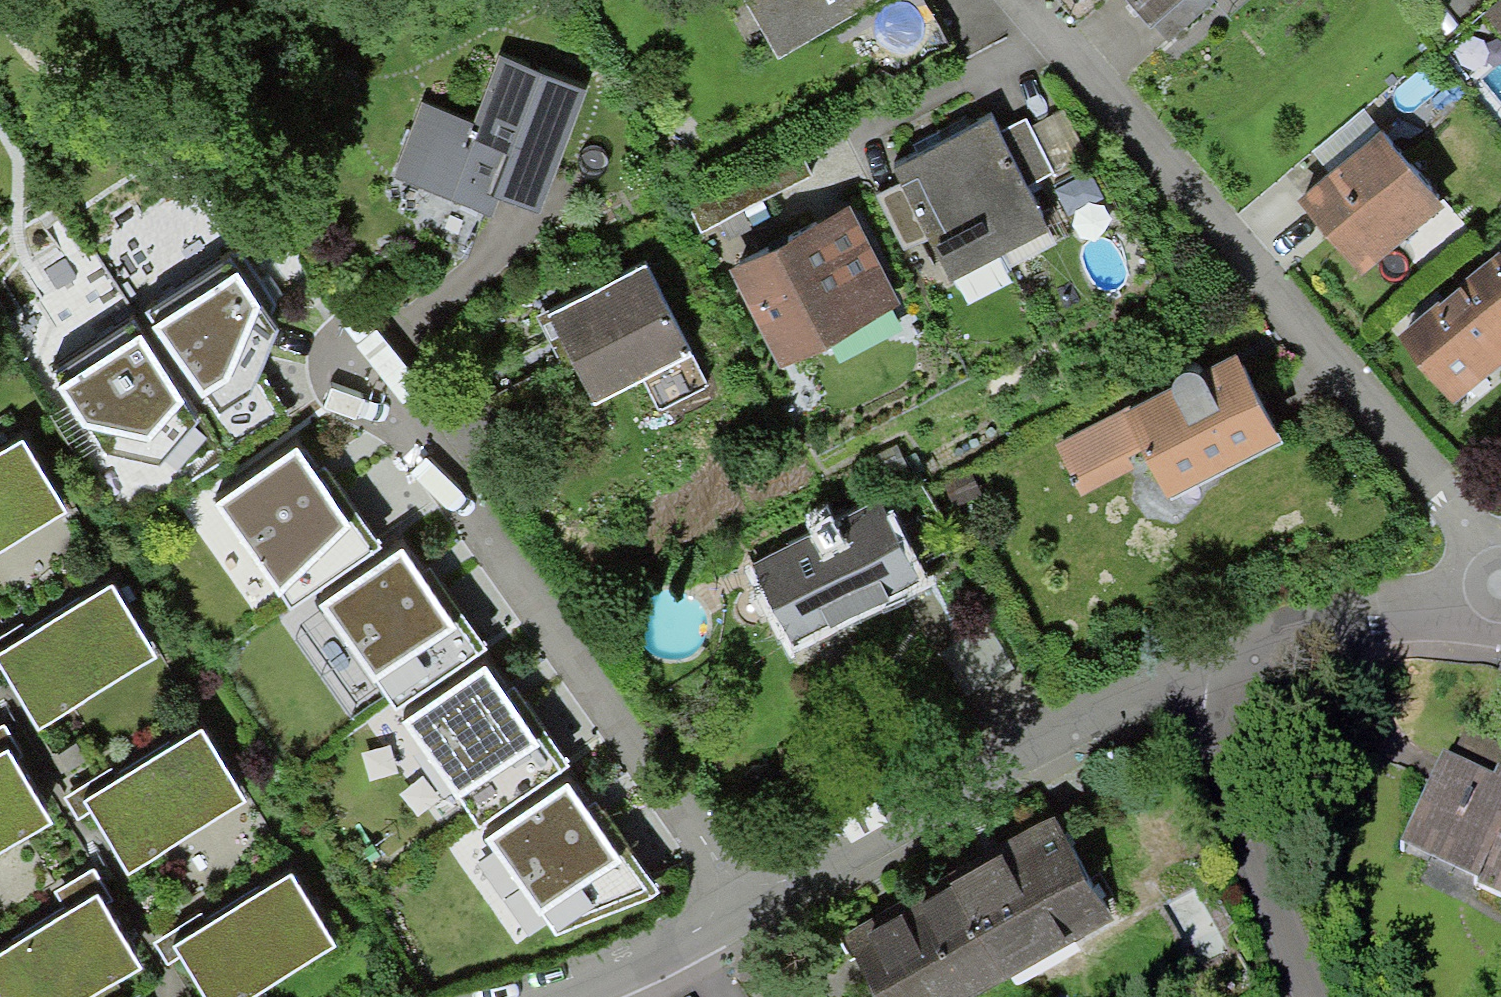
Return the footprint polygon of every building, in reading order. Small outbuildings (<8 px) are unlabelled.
[(777,36),(839,0),(756,0),(777,36)] [(1141,23),(1167,0),(1121,0),(1141,23)] [(489,213),(513,152),(553,168),(583,88),(500,56),(473,125),(421,105),(394,177),(452,199),(440,230),(472,242),(484,211),(489,213)] [(1026,187),(1052,173),(1024,119),(997,132),(989,116),(941,141),(992,239),(1040,214),(1026,187)] [(1300,201),(1357,266),(1437,197),(1380,132),(1300,201)] [(1007,268),(992,239),(941,141),(892,166),(901,182),(875,196),(903,250),(929,236),(959,293),(1007,268)] [(840,212),(738,265),(784,353),(823,333),(826,339),(890,306),(840,212)] [(226,257),(144,312),(154,325),(151,328),(201,397),(207,395),(219,416),(252,393),(264,375),(280,331),(226,257)] [(1447,386),(1500,342),(1500,265),(1496,258),(1403,333),(1447,386)] [(706,384),(641,261),(546,311),(569,355),(487,397),(510,442),(558,417),(542,386),(576,369),(592,400),(637,376),(655,410),(706,384)] [(132,321),(52,373),(85,429),(89,429),(107,454),(160,465),(199,423),(144,333),(140,336),(132,321)] [(1273,430),(1241,367),(1206,385),(1196,365),(1189,365),(1178,368),(1174,378),(1175,387),(1059,448),(1070,469),(1065,472),(1071,483),(1076,480),(1081,490),(1130,465),(1124,454),(1144,444),(1166,485),(1225,455),(1229,463),(1278,438),(1273,430)] [(0,446),(0,544),(66,503),(22,432),(0,446)] [(296,449),(216,505),(280,596),(283,595),(292,609),(381,547),(325,469),(315,476),(296,449)] [(750,562),(788,638),(915,575),(876,499),(750,562)] [(421,576),(401,548),(319,605),(374,684),(377,682),(398,711),(486,650),(430,570),(421,576)] [(29,628),(24,621),(0,636),(0,668),(6,664),(40,719),(158,646),(113,576),(29,628)] [(504,694),(484,666),(404,722),(479,829),(569,765),(514,687),(504,694)] [(205,718),(121,771),(116,763),(76,787),(91,811),(98,807),(132,862),(249,789),(205,718)] [(51,814),(17,759),(24,754),(9,731),(0,737),(0,846),(51,814)] [(1500,902),(1500,781),(1498,780),(1493,790),(1442,766),(1400,854),(1500,902)] [(567,783),(484,840),(538,918),(542,915),(556,936),(659,893),(593,804),(586,810),(567,783)] [(1070,932),(1107,911),(1058,825),(954,883),(998,960),(1064,923),(1070,932)] [(208,917),(203,909),(164,934),(178,957),(185,953),(212,996),(237,996),(336,935),(292,864),(208,917)] [(65,906),(0,947),(0,990),(5,996),(77,996),(142,956),(108,901),(114,897),(100,874),(60,899),(65,906)] [(961,981),(966,991),(1004,970),(998,960),(954,883),(851,942),(882,996),(933,996),(961,981)]
